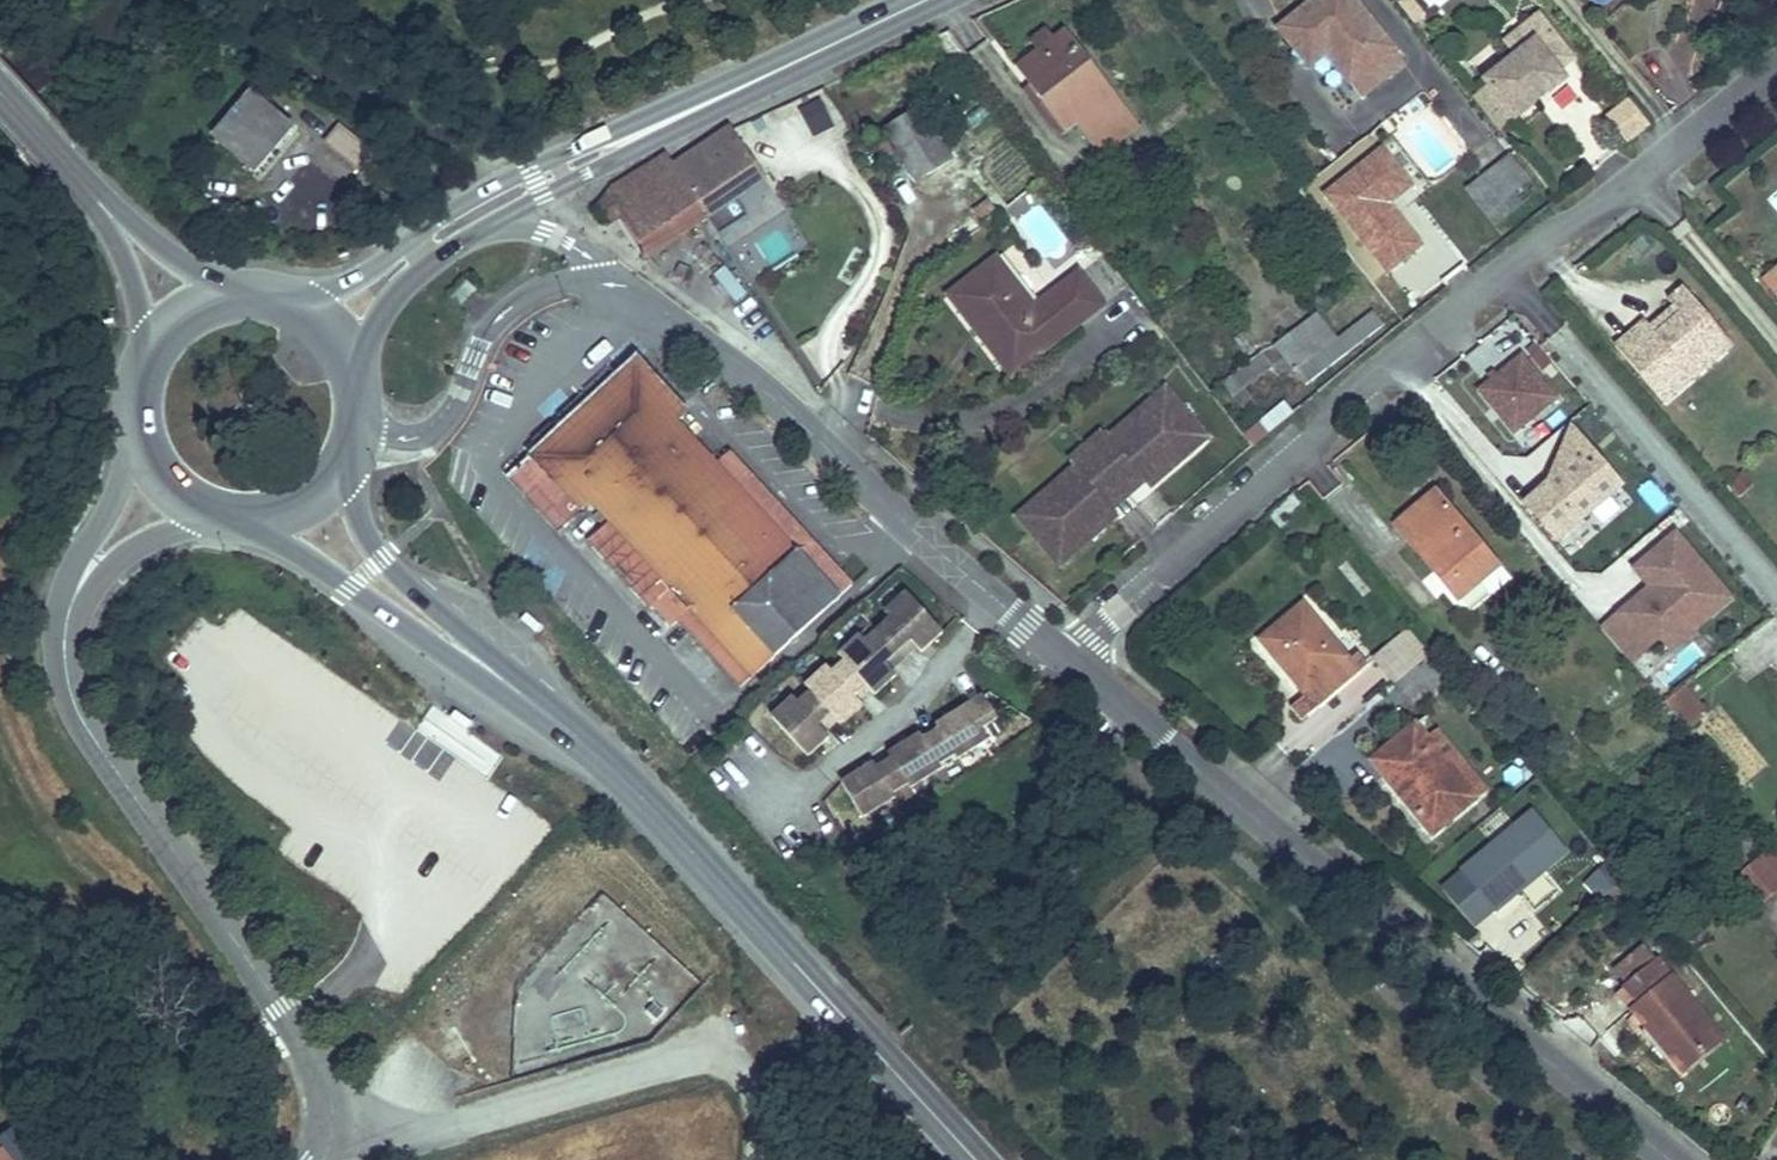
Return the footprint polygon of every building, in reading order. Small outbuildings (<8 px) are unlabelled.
[(1298,53),(1313,40),(1323,52),(1347,81),(1392,46),(1354,0),(1312,0),(1278,28),(1298,53)] [(1424,16),(1412,0),(1406,0),(1400,4),(1415,23),(1424,16)] [(1534,38),(1515,53),(1483,78),(1515,120),(1538,101),(1534,97),(1542,91),(1546,96),(1568,78),(1561,68),(1574,56),(1539,11),(1523,23),(1534,38)] [(1503,38),(1515,53),(1534,38),(1523,23),(1503,38)] [(1064,31),(1017,67),(1032,86),(1038,82),(1071,125),(1076,121),(1100,153),(1137,124),(1064,31)] [(1313,40),(1298,53),(1308,65),(1323,52),(1313,40)] [(1359,96),(1404,60),(1392,46),(1347,81),(1359,96)] [(1038,82),(1032,86),(1066,130),(1071,125),(1038,82)] [(1534,97),(1538,101),(1546,96),(1542,91),(1534,97)] [(252,93),(215,136),(255,169),(292,126),(252,93)] [(807,137),(832,131),(825,97),(799,103),(807,137)] [(1628,100),(1607,116),(1628,142),(1649,126),(1628,100)] [(886,127),(917,180),(952,158),(922,106),(886,127)] [(673,167),(708,216),(771,172),(764,162),(758,166),(740,137),(747,131),(742,123),(733,126),(673,167)] [(336,129),(325,141),(357,166),(367,155),(336,129)] [(1386,273),(1421,246),(1388,203),(1421,177),(1394,142),(1325,195),(1386,273)] [(1010,193),(1031,177),(1009,148),(988,163),(1010,193)] [(1509,153),(1482,176),(1466,189),(1496,226),(1529,198),(1521,188),(1531,179),(1509,153)] [(602,218),(605,221),(618,212),(623,220),(648,256),(708,216),(673,167),(667,157),(630,178),(617,186),(609,193),(603,200),(596,209),(602,218)] [(949,297),(988,346),(1002,335),(1027,366),(1104,307),(1079,275),(1055,294),(1040,305),(1001,256),(949,297)] [(1688,377),(1728,344),(1679,287),(1664,300),(1669,306),(1674,313),(1651,333),(1645,326),(1640,320),(1611,345),(1652,393),(1681,369),(1688,377)] [(1651,333),(1674,313),(1669,306),(1645,326),(1651,333)] [(1274,345),(1294,369),(1336,337),(1316,311),(1274,345)] [(1002,335),(988,346),(1012,378),(1027,366),(1002,335)] [(1336,337),(1294,369),(1305,383),(1347,350),(1336,337)] [(1233,399),(1273,366),(1260,350),(1220,383),(1233,399)] [(1525,353),(1474,387),(1507,438),(1559,405),(1525,353)] [(631,362),(510,468),(558,523),(590,495),(607,515),(587,534),(648,603),(668,586),(687,607),(676,617),(736,686),(850,584),(790,516),(778,528),(720,459),(679,416),(688,407),(649,362),(631,362)] [(1660,402),(1688,377),(1681,369),(1652,393),(1660,402)] [(1046,514),(1038,506),(1019,523),(1060,570),(1088,546),(1082,539),(1110,514),(1099,501),(1114,488),(1129,474),(1141,486),(1171,461),(1177,468),(1205,442),(1163,396),(1142,414),(1150,423),(1137,435),(1113,455),(1105,446),(1100,440),(1085,454),(1069,467),(1074,474),(1082,482),(1046,514)] [(1132,422),(1105,446),(1113,455),(1137,435),(1150,423),(1142,414),(1132,422)] [(1550,489),(1527,510),(1558,546),(1621,492),(1574,436),(1550,489)] [(729,448),(720,459),(778,528),(790,516),(729,448)] [(1171,461),(1141,486),(1147,494),(1177,468),(1171,461)] [(1074,474),(1038,506),(1046,514),(1082,482),(1074,474)] [(1114,488),(1125,500),(1126,500),(1141,486),(1129,474),(1114,488)] [(1099,501),(1110,514),(1125,500),(1114,488),(1099,501)] [(1436,491),(1396,524),(1458,599),(1497,567),(1436,491)] [(1082,539),(1088,546),(1116,520),(1110,514),(1082,539)] [(1649,588),(1602,628),(1633,664),(1661,641),(1672,653),(1734,600),(1677,533),(1634,570),(1649,588)] [(773,718),(810,758),(832,737),(827,732),(822,726),(833,715),(838,721),(844,727),(866,706),(861,701),(856,695),(867,684),(873,690),(877,695),(900,675),(895,670),(889,664),(913,642),(919,648),(924,654),(946,634),(910,594),(888,614),(894,620),(868,643),(863,636),(841,656),(847,662),(835,674),(829,667),(808,686),(813,693),(801,704),(795,698),(773,718)] [(1301,604),(1259,639),(1316,706),(1358,671),(1301,604)] [(1375,658),(1395,683),(1430,654),(1409,629),(1375,658)] [(913,642),(889,664),(895,670),(919,648),(913,642)] [(867,684),(856,695),(861,701),(873,690),(867,684)] [(1686,690),(1669,706),(1692,730),(1709,715),(1686,690)] [(874,760),(841,779),(863,814),(898,793),(896,789),(907,782),(910,786),(942,766),(940,762),(955,753),(957,757),(959,756),(967,770),(998,752),(999,717),(984,693),(936,722),(939,727),(924,737),(921,731),(889,750),(893,756),(877,765),(874,760)] [(833,715),(822,726),(827,732),(838,721),(833,715)] [(1417,725),(1373,762),(1433,832),(1475,797),(1428,739),(1417,725)] [(1438,731),(1428,739),(1475,797),(1485,789),(1438,731)] [(1532,812),(1444,886),(1476,924),(1565,851),(1532,812)] [(1733,879),(1761,855),(1748,839),(1719,862),(1733,879)] [(1761,855),(1733,879),(1756,905),(1776,887),(1776,874),(1761,855)] [(1586,885),(1598,899),(1605,895),(1622,881),(1617,875),(1609,864),(1586,885)] [(1622,881),(1605,895),(1613,906),(1631,891),(1622,881)] [(1613,972),(1625,987),(1655,962),(1642,947),(1613,972)] [(1655,962),(1625,987),(1641,1005),(1633,1011),(1689,1075),(1725,1043),(1655,962)] [(1641,1005),(1625,987),(1618,993),(1633,1011),(1641,1005)] [(8,1152),(0,1158),(0,1159),(15,1159),(8,1152)]
